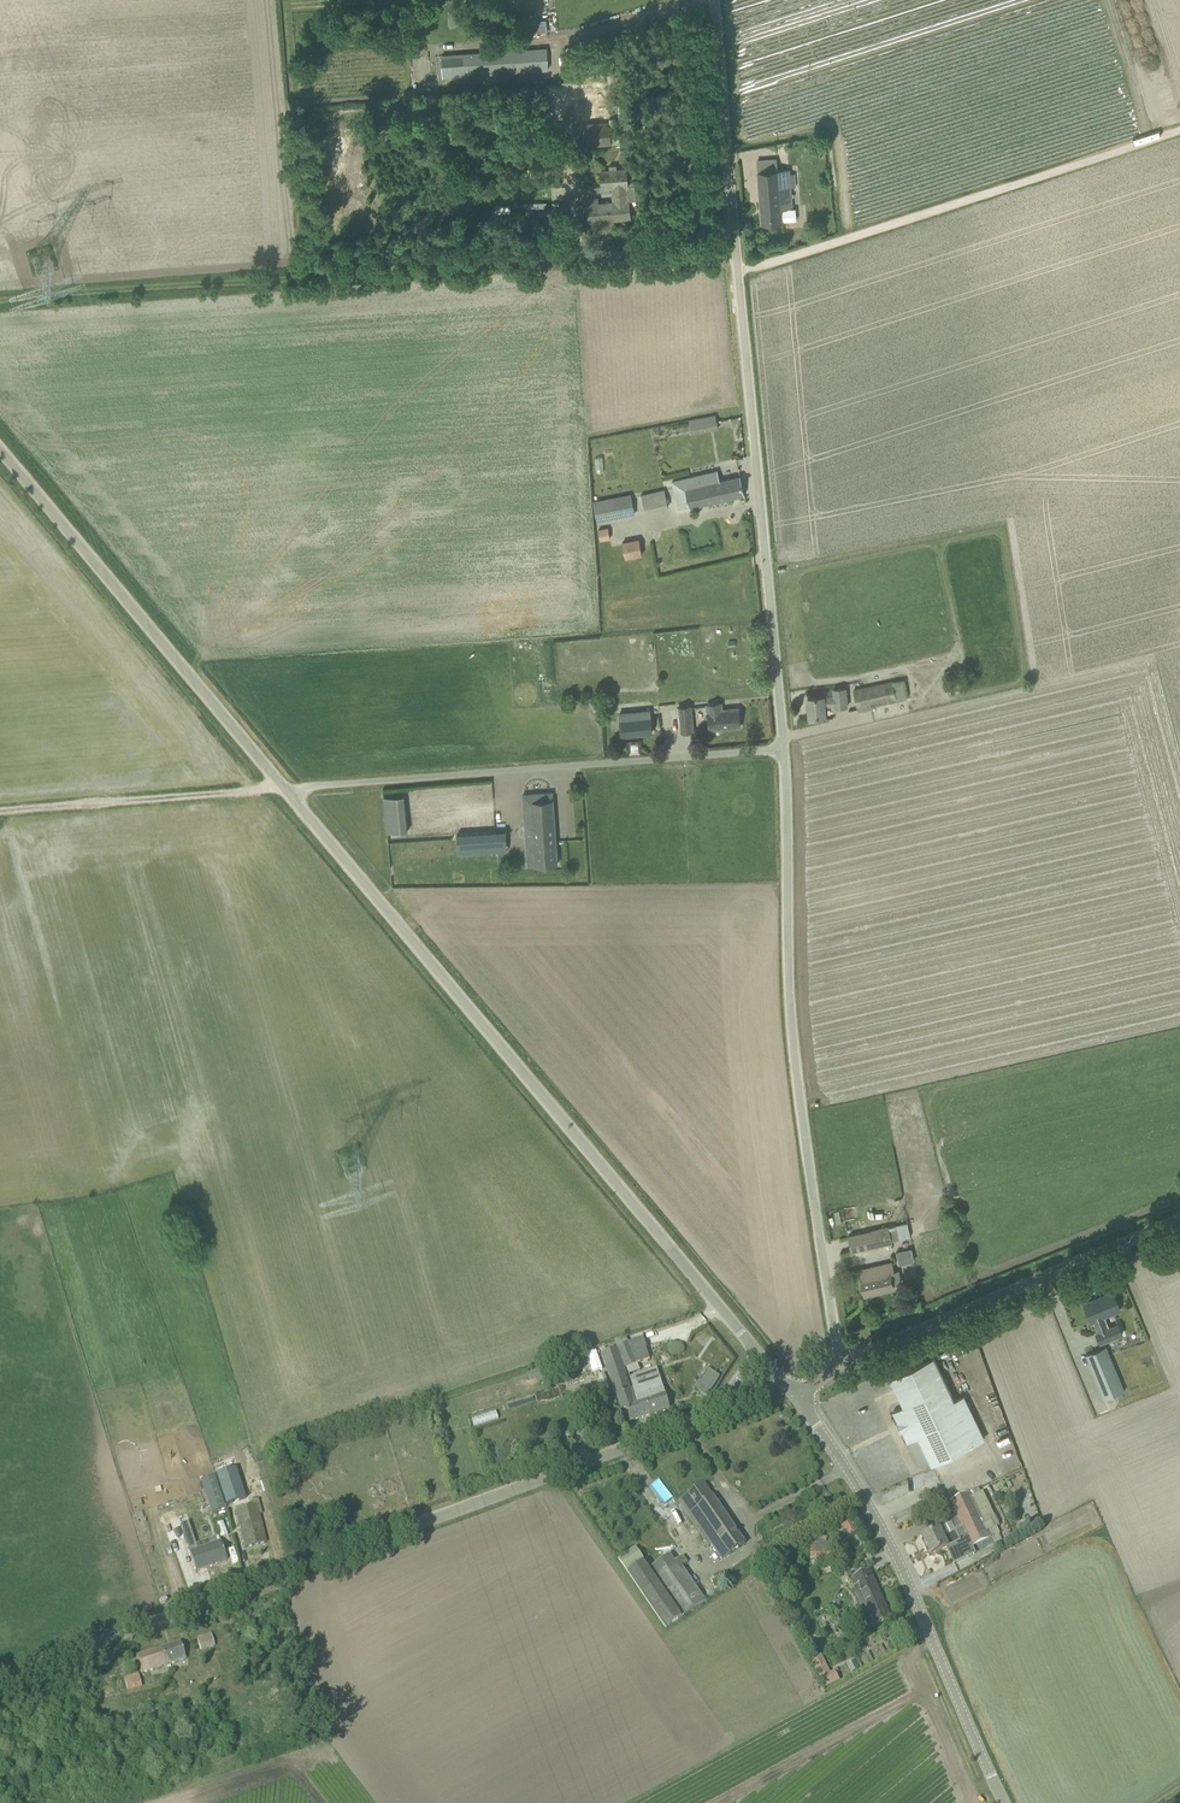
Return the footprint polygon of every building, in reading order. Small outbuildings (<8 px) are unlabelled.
[(511,12),(522,11),(521,0),(510,0),(511,12)] [(444,76),(549,69),(547,48),(443,55),(444,76)] [(559,88),(562,124),(610,119),(606,83),(559,88)] [(609,124),(584,126),(586,147),(611,145),(609,124)] [(588,198),(590,221),(630,218),(629,201),(628,201),(627,188),(629,188),(627,168),(600,170),(602,190),(613,189),(614,202),(598,204),(597,197),(588,198)] [(789,170),(783,170),(758,172),(762,224),(783,222),(783,221),(797,220),(796,208),(792,208),(789,170)] [(705,432),(702,417),(689,420),(689,421),(692,434),(705,432)] [(718,471),(717,471),(673,482),(679,510),(690,507),(690,508),(745,494),(741,476),(720,481),(718,471)] [(645,512),(669,506),(665,490),(641,495),(645,512)] [(635,514),(631,495),(594,502),(597,521),(635,514)] [(639,539),(622,543),(625,559),(642,555),(639,539)] [(893,682),(854,690),(858,709),(897,701),(893,682)] [(824,696),(808,698),(810,717),(826,715),(825,706),(835,705),(835,708),(847,707),(846,688),(834,689),(834,696),(824,697),(824,696)] [(707,705),(710,729),(741,726),(739,708),(722,710),(721,703),(707,705)] [(679,708),(681,732),(693,731),(691,706),(679,708)] [(652,732),(650,710),(620,713),(622,735),(652,732)] [(558,864),(553,800),(532,801),(531,794),(523,794),(526,844),(527,844),(528,859),(535,858),(535,866),(558,864)] [(382,796),(384,832),(404,832),(403,796),(382,796)] [(498,851),(497,832),(457,834),(458,854),(498,851)] [(892,1242),(889,1229),(888,1227),(849,1236),(852,1251),(892,1242)] [(893,1284),(901,1282),(899,1271),(893,1272),(891,1263),(859,1270),(864,1294),(864,1295),(894,1288),(893,1284)] [(1120,1309),(1113,1292),(1084,1303),(1091,1321),(1094,1320),(1099,1333),(1096,1333),(1100,1343),(1122,1334),(1118,1324),(1109,1328),(1104,1316),(1120,1309)] [(629,1343),(624,1345),(617,1348),(617,1350),(629,1375),(640,1370),(637,1364),(629,1343)] [(1106,1347),(1086,1355),(1105,1399),(1125,1391),(1106,1347)] [(638,1401),(634,1389),(631,1390),(617,1350),(603,1355),(622,1410),(626,1408),(631,1422),(651,1415),(646,1399),(638,1401)] [(932,1465),(975,1444),(934,1357),(890,1378),(904,1406),(893,1412),(908,1442),(918,1437),(932,1465)] [(585,1372),(569,1376),(570,1380),(586,1376),(585,1372)] [(664,1393),(662,1387),(649,1392),(647,1385),(634,1389),(638,1401),(646,1399),(651,1415),(670,1409),(665,1393),(664,1393)] [(698,1391),(707,1397),(711,1391),(702,1385),(698,1391)] [(471,1425),(497,1419),(495,1410),(469,1415),(471,1425)] [(226,1505),(245,1498),(235,1468),(216,1475),(226,1505)] [(679,1502),(687,1514),(709,1546),(718,1540),(729,1556),(745,1544),(713,1496),(705,1485),(679,1502)] [(994,1545),(991,1539),(991,1538),(969,1493),(950,1502),(959,1521),(952,1524),(956,1532),(944,1538),(940,1530),(923,1538),(932,1555),(947,1548),(954,1564),(975,1554),(972,1548),(984,1542),(987,1548),(994,1545)] [(209,1505),(211,1513),(225,1508),(222,1501),(209,1505)] [(245,1548),(266,1543),(256,1505),(235,1510),(245,1548)] [(850,1537),(857,1533),(847,1516),(833,1524),(840,1535),(847,1531),(850,1537)] [(217,1532),(226,1530),(224,1523),(215,1525),(217,1532)] [(190,1554),(196,1571),(214,1565),(213,1563),(216,1561),(217,1564),(226,1561),(220,1543),(216,1545),(214,1539),(195,1545),(197,1551),(190,1554)] [(815,1545),(817,1560),(817,1565),(826,1564),(825,1559),(834,1558),(832,1543),(815,1545)] [(655,1577),(644,1562),(635,1548),(619,1559),(666,1628),(706,1601),(683,1567),(688,1564),(683,1557),(655,1577)] [(874,1626),(891,1619),(869,1569),(853,1577),(856,1585),(852,1587),(864,1615),(868,1613),(874,1626)] [(197,1639),(201,1650),(201,1651),(215,1647),(211,1634),(197,1639)] [(186,1660),(181,1642),(136,1656),(141,1673),(186,1660)] [(811,1661),(825,1689),(840,1682),(835,1671),(830,1674),(821,1656),(811,1661)] [(124,1677),(128,1691),(142,1687),(138,1674),(124,1677)]
